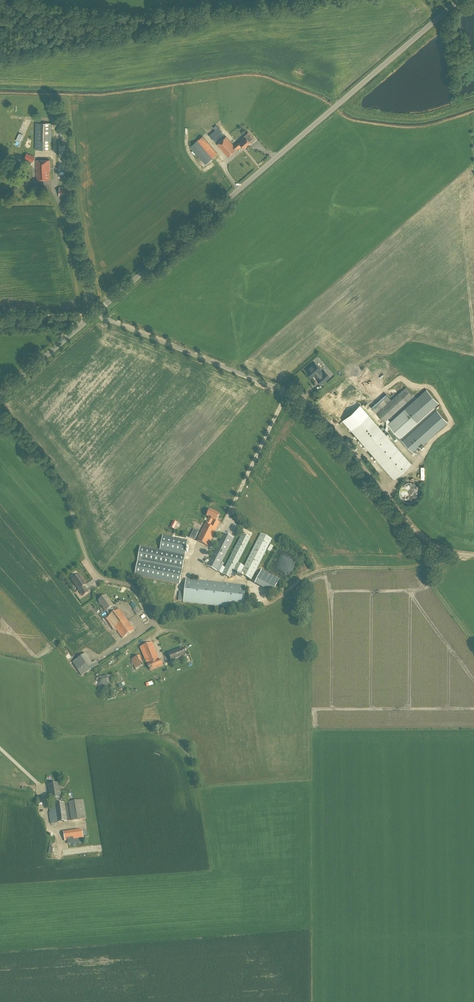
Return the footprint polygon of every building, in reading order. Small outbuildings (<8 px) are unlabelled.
[(51,149),(51,144),(52,123),(36,123),(35,144),(35,149),(51,149)] [(214,142),(224,134),(218,127),(209,135),(214,142)] [(237,148),(241,144),(244,148),(251,142),(250,141),(254,138),(248,131),(244,135),(245,137),(239,142),(239,141),(234,145),(226,136),(217,144),(227,156),(237,148)] [(205,164),(218,153),(204,138),(203,136),(190,146),(205,164)] [(31,164),(35,156),(27,153),(24,158),(29,160),(27,163),(31,164)] [(36,179),(50,179),(49,167),(50,167),(50,160),(36,160),(36,168),(36,179)] [(73,197),(74,188),(59,187),(59,196),(73,197)] [(315,362),(306,370),(312,377),(315,374),(318,377),(317,378),(321,383),(331,375),(326,369),(323,373),(320,370),(321,369),(315,362)] [(346,396),(350,401),(366,387),(362,383),(346,396)] [(384,422),(414,396),(406,387),(376,414),(384,422)] [(400,438),(417,422),(439,403),(426,389),(405,408),(387,424),(400,438)] [(320,402),(336,419),(347,409),(337,399),(336,400),(329,394),(320,402)] [(391,399),(386,394),(371,407),(375,413),(391,399)] [(342,420),(351,430),(396,479),(413,463),(368,414),(360,405),(342,420)] [(413,453),(448,422),(437,410),(402,441),(413,453)] [(420,494),(420,491),(419,490),(418,488),(417,486),(415,485),(413,484),(411,483),(409,483),(407,483),(405,484),(403,485),(402,486),(401,488),(400,490),(399,492),(399,494),(399,496),(400,497),(401,499),(402,501),(403,502),(405,503),(407,504),(409,504),(410,504),(412,504),(413,503),(415,502),(417,501),(418,500),(419,498),(420,496),(420,494)] [(219,515),(210,510),(209,513),(208,513),(207,513),(206,513),(205,515),(206,516),(209,517),(197,541),(208,546),(220,523),(216,521),(219,515)] [(225,569),(220,566),(234,538),(224,533),(207,566),(230,578),(234,571),(251,580),(272,539),(261,534),(244,567),(237,564),(250,538),(242,534),(225,569)] [(180,584),(188,540),(163,536),(160,550),(140,546),(135,576),(180,584)] [(83,597),(89,592),(85,586),(87,585),(80,575),(72,580),(79,589),(78,590),(83,597)] [(243,609),(246,586),(186,579),(183,602),(243,609)] [(262,599),(264,596),(254,590),(252,593),(262,599)] [(114,609),(113,607),(114,606),(106,595),(98,600),(106,611),(107,610),(111,615),(108,617),(112,624),(115,629),(123,639),(135,630),(120,609),(119,610),(117,607),(114,609)] [(160,660),(153,642),(140,647),(150,671),(163,666),(161,660),(160,660)] [(186,656),(182,648),(176,651),(176,650),(169,653),(172,661),(186,656)] [(92,663),(86,654),(72,662),(81,676),(99,665),(96,661),(92,663)] [(135,669),(145,665),(141,656),(131,659),(135,669)] [(117,685),(123,682),(123,681),(119,672),(113,674),(117,685)] [(116,687),(113,675),(108,676),(108,675),(96,678),(99,691),(106,689),(111,688),(116,687)] [(107,700),(117,698),(115,692),(105,695),(107,700)] [(60,804),(59,798),(61,797),(59,783),(48,785),(50,799),(52,799),(53,805),(49,806),(50,812),(49,812),(51,824),(71,821),(87,819),(84,800),(69,802),(69,803),(60,804)] [(73,840),(85,838),(84,832),(65,834),(66,841),(69,841),(69,844),(73,843),(73,840)]
